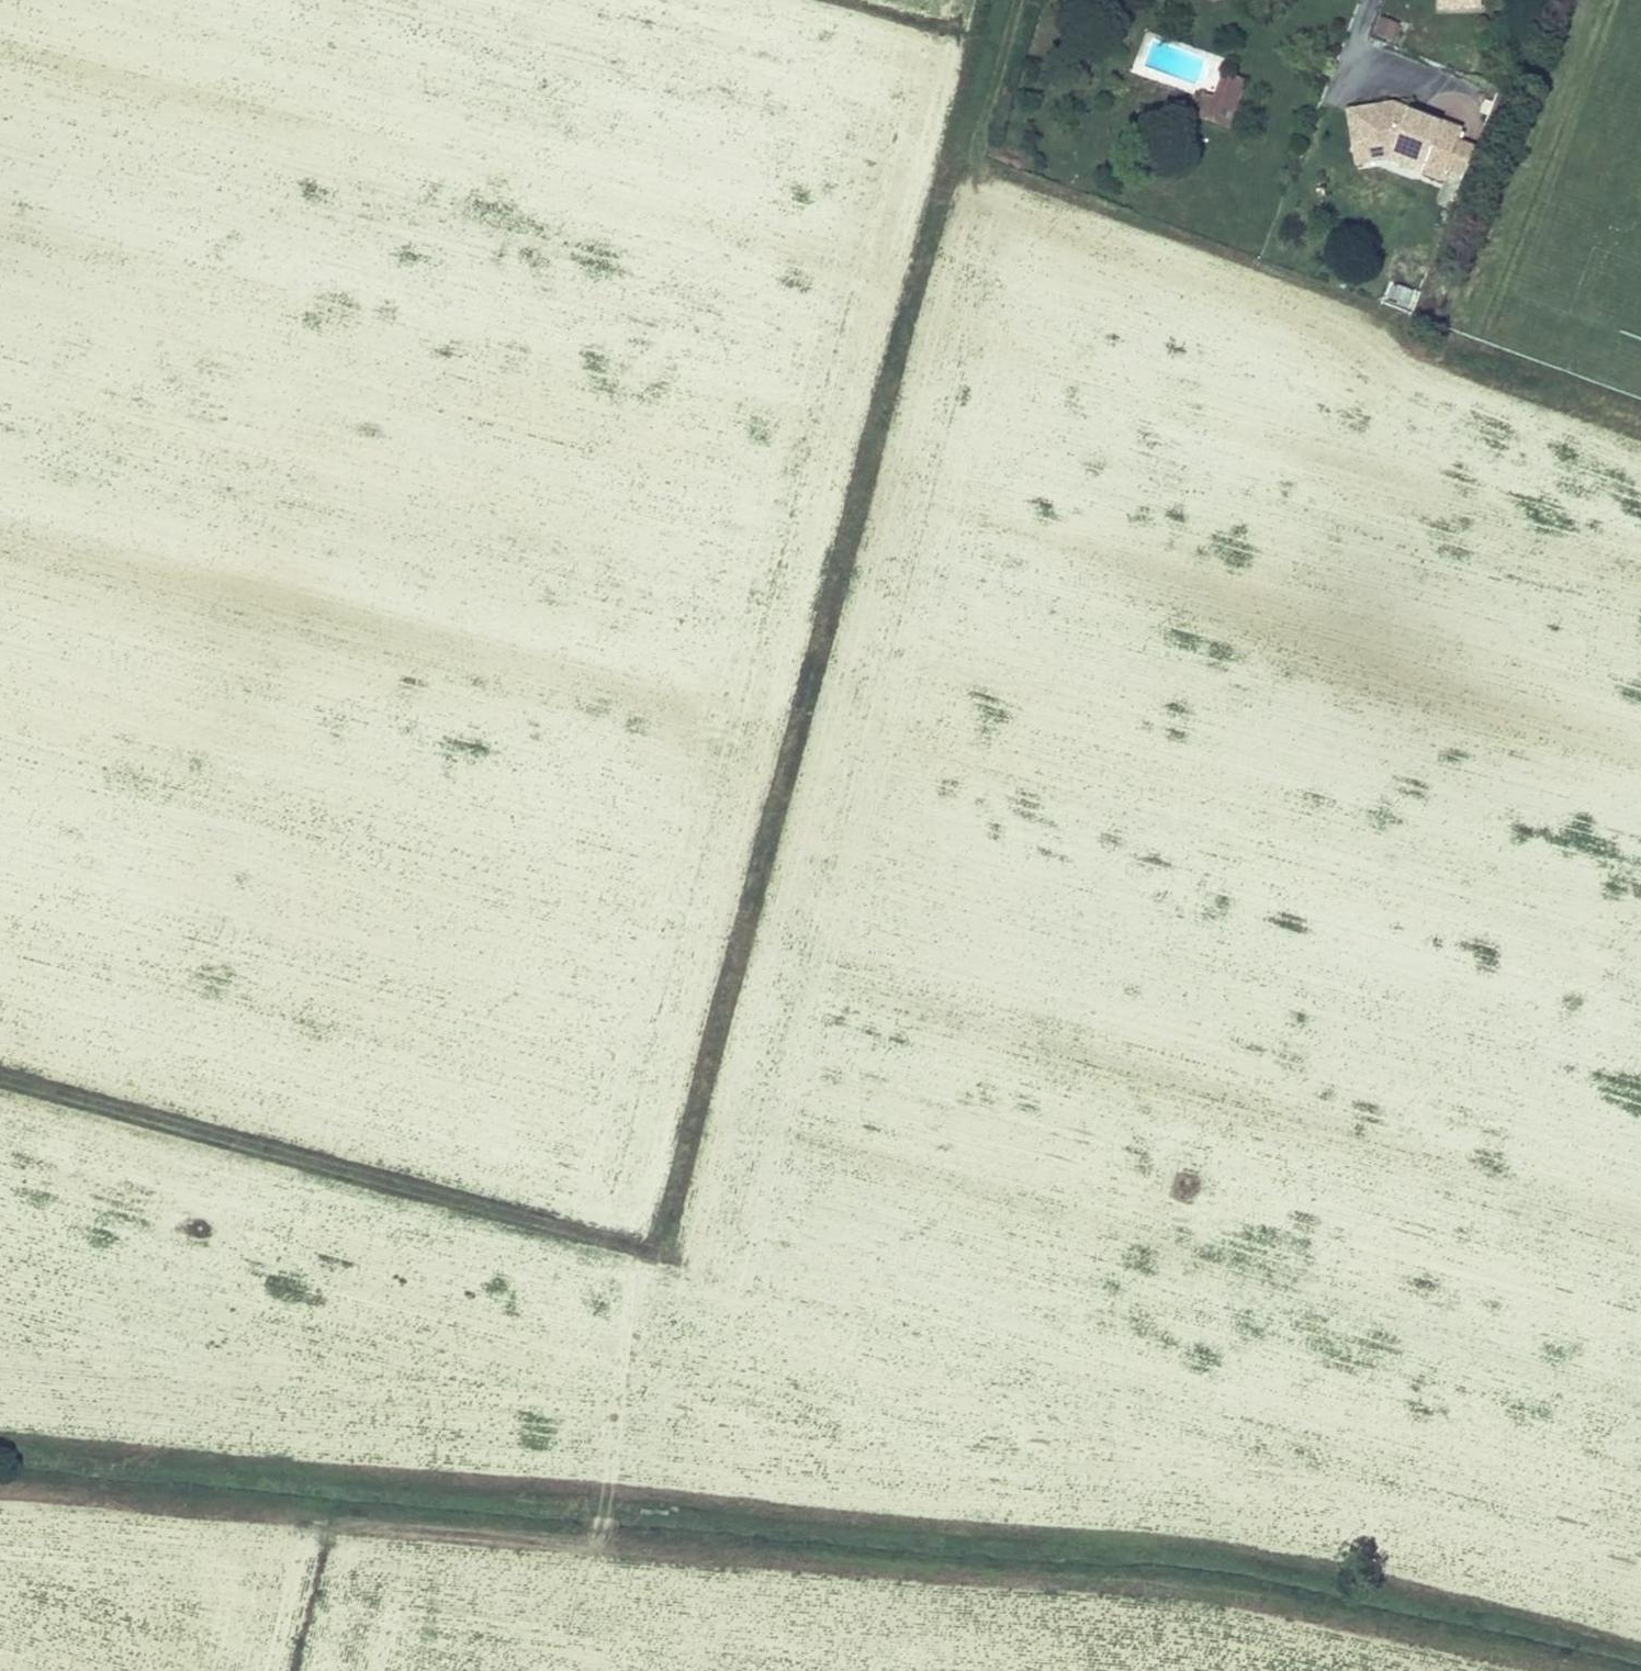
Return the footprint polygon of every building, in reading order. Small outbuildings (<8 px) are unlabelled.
[(1439,9),(1479,9),(1479,0),(1439,0),(1439,9)] [(1393,43),(1399,24),(1380,18),(1374,37),(1393,43)] [(1227,127),(1244,82),(1225,75),(1216,101),(1209,120),(1227,127)] [(1216,101),(1206,98),(1197,102),(1193,114),(1209,120),(1216,101)] [(1423,116),(1393,105),(1349,112),(1358,165),(1371,163),(1374,156),(1389,153),(1413,162),(1414,170),(1443,181),(1447,170),(1458,143),(1462,131),(1433,120),(1431,125),(1425,123),(1423,116)] [(1433,120),(1423,116),(1425,123),(1431,125),(1433,120)] [(1476,150),(1458,143),(1447,170),(1466,177),(1476,150)] [(1413,162),(1389,153),(1374,156),(1371,163),(1388,160),(1414,170),(1413,162)] [(1411,314),(1416,294),(1392,288),(1387,308),(1411,314)]
